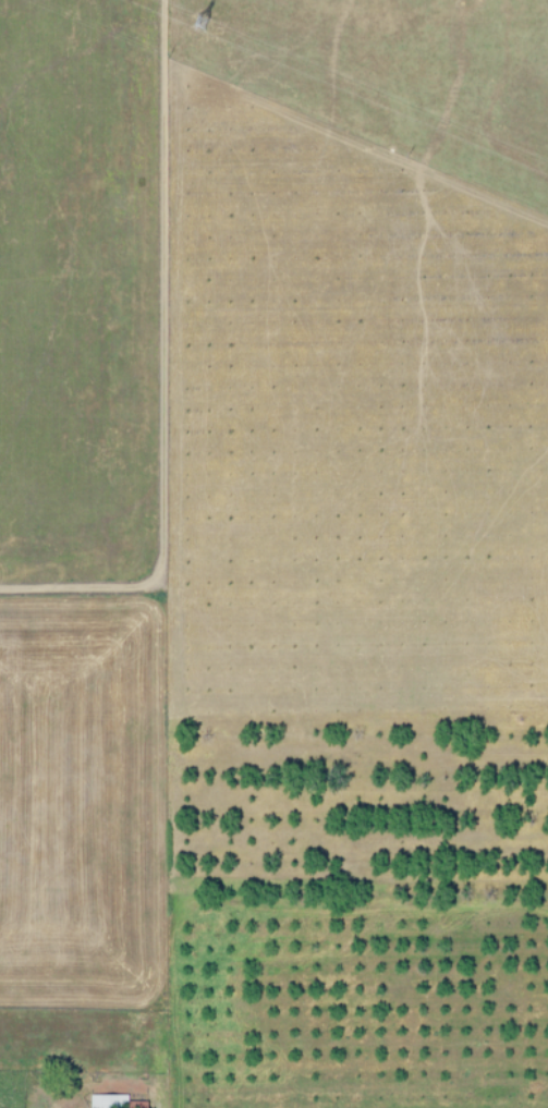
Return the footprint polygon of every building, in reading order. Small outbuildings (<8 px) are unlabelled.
[(86,1096),(87,1107),(121,1107),(125,1107),(125,1095),(86,1096)]
